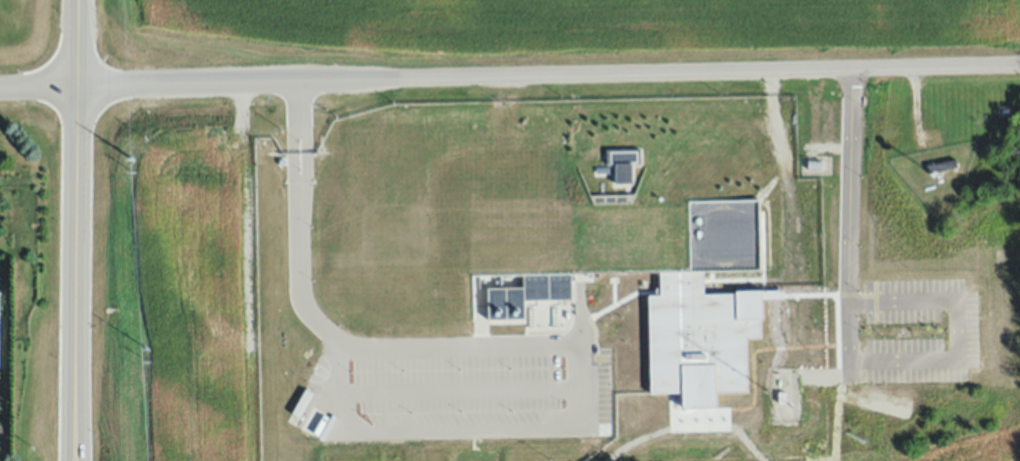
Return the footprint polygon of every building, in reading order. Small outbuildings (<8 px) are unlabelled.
[(927,164),(955,158),(957,167),(928,172),(927,164)] [(807,160),(821,160),(821,169),(807,169),(807,160)] [(615,185),(631,184),(631,164),(614,164),(615,185)] [(623,348),(646,323),(657,323),(656,272),(671,272),(672,322),(682,322),(708,346),(709,382),(684,407),(649,408),(623,384),(623,373),(618,373),(617,359),(623,359),(623,348)] [(524,319),(523,301),(571,300),(571,274),(523,275),(523,288),(487,289),(488,320),(524,319)] [(777,391),(785,391),(785,402),(777,402),(777,391)] [(720,399),(720,431),(759,432),(760,399),(720,399)]
